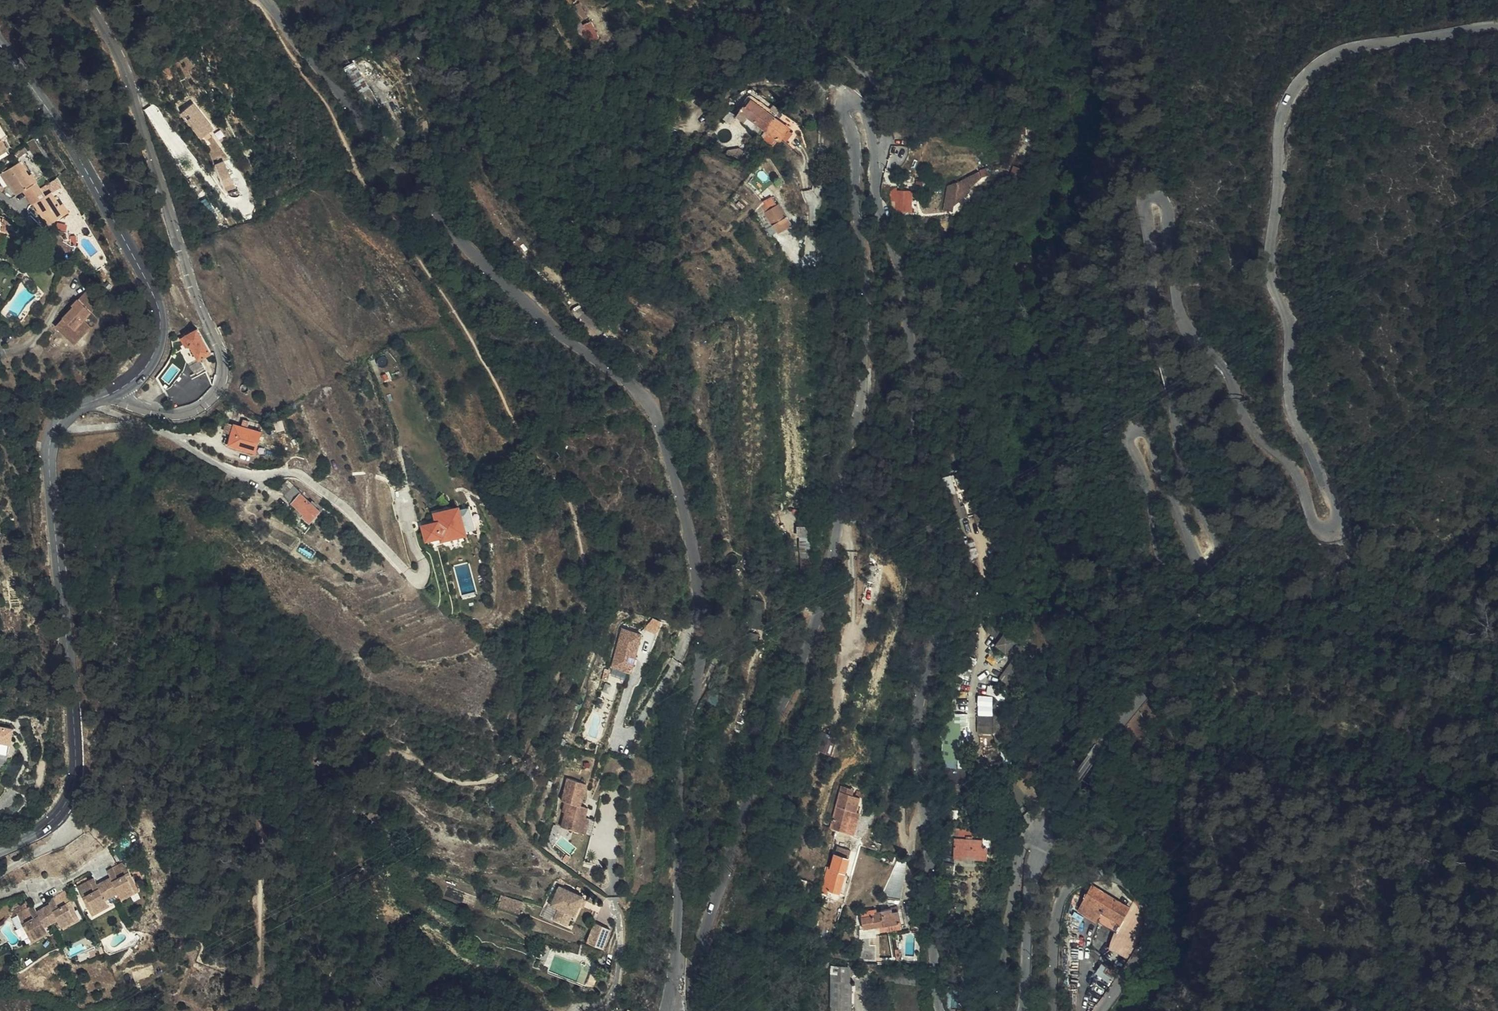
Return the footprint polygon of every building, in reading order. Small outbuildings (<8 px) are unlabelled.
[(580,26),(587,44),(600,39),(593,21),(580,26)] [(740,110),(766,129),(775,117),(769,112),(751,98),(745,106),(744,105),(740,110)] [(214,128),(195,104),(183,115),(201,138),(214,128)] [(776,117),(781,110),(774,105),(769,112),(775,117),(776,117)] [(744,120),(730,110),(725,117),(738,127),(744,120)] [(762,137),(774,146),(779,140),(781,141),(790,128),(776,117),(775,117),(766,129),(767,130),(762,137)] [(37,185),(20,159),(3,171),(20,197),(37,185)] [(225,163),(218,166),(226,186),(233,183),(225,163)] [(969,174),(971,180),(985,173),(983,166),(969,174)] [(973,183),(971,180),(969,174),(957,181),(958,196),(973,183)] [(959,203),(958,196),(957,181),(949,183),(952,204),(959,203)] [(65,211),(51,189),(33,201),(47,223),(65,211)] [(771,197),(759,205),(778,234),(794,224),(780,203),(777,205),(771,197)] [(778,234),(759,205),(753,209),(772,238),(778,234)] [(82,317),(97,300),(84,289),(73,302),(74,304),(55,325),(74,341),(90,324),(82,317)] [(212,353),(212,351),(198,329),(185,337),(191,347),(200,361),(212,353)] [(191,347),(185,337),(181,340),(186,350),(191,347)] [(127,371),(133,365),(127,358),(115,368),(121,376),(127,371)] [(234,426),(231,435),(229,445),(243,449),(246,439),(249,430),(234,426)] [(258,442),(258,441),(260,433),(249,430),(246,439),(258,442)] [(255,452),(258,442),(246,439),(243,449),(255,452)] [(942,480),(961,519),(970,514),(959,492),(968,487),(959,472),(942,480)] [(310,522),(321,508),(300,492),(302,490),(294,484),(285,497),(305,513),(303,516),(310,522)] [(397,521),(392,505),(382,508),(387,524),(397,521)] [(465,507),(467,528),(474,528),(472,506),(465,507)] [(463,531),(458,509),(437,515),(439,524),(425,527),(428,538),(442,534),(442,538),(463,531)] [(802,572),(815,570),(814,552),(801,553),(802,572)] [(638,636),(618,630),(608,668),(629,674),(638,636)] [(1005,682),(1018,662),(1008,656),(995,676),(1005,682)] [(995,732),(994,695),(979,695),(979,733),(995,732)] [(0,725),(0,752),(9,753),(10,744),(12,744),(15,727),(0,725)] [(820,750),(832,754),(837,740),(825,736),(820,750)] [(559,829),(579,833),(583,820),(579,819),(581,808),(577,807),(582,784),(563,779),(558,802),(565,804),(559,829)] [(853,836),(857,822),(862,801),(841,796),(832,831),(838,833),(853,836)] [(583,820),(579,833),(589,836),(593,822),(583,820)] [(990,859),(989,849),(985,849),(985,840),(974,840),(974,842),(957,842),(956,859),(990,859)] [(837,848),(831,869),(835,870),(846,873),(851,852),(837,848)] [(902,900),(908,858),(900,856),(883,898),(902,900)] [(127,886),(137,881),(125,860),(107,870),(109,874),(97,880),(95,877),(77,887),(89,907),(98,902),(100,907),(109,902),(107,898),(119,891),(122,895),(130,890),(127,886)] [(829,892),(840,895),(846,873),(835,870),(833,874),(829,892)] [(141,889),(137,881),(127,886),(130,890),(122,895),(123,898),(141,889)] [(1132,906),(1135,899),(1109,884),(1105,892),(1132,906)] [(1081,911),(1118,932),(1132,906),(1105,892),(1094,886),(1081,911)] [(18,909),(29,931),(38,926),(39,929),(49,924),(45,916),(56,910),(64,925),(72,921),(69,915),(80,910),(68,888),(49,897),(51,902),(40,907),(36,899),(18,909)] [(559,908),(571,912),(575,913),(577,906),(579,901),(581,896),(557,888),(551,906),(559,908)] [(502,894),(499,905),(521,911),(524,900),(502,894)] [(1112,950),(1131,959),(1136,954),(1138,949),(1143,941),(1145,935),(1146,929),(1147,922),(1145,917),(1143,911),(1140,904),(1136,899),(1135,899),(1132,906),(1118,932),(1113,943),(1115,944),(1112,950)] [(98,902),(89,907),(93,914),(111,905),(109,902),(100,907),(98,902)] [(567,924),(571,912),(559,908),(555,920),(567,924)] [(901,921),(899,911),(894,912),(893,909),(883,910),(884,912),(877,913),(877,916),(876,927),(901,921)] [(84,917),(80,910),(69,915),(72,921),(64,925),(65,927),(84,917)] [(875,943),(876,927),(877,916),(863,919),(865,929),(860,931),(861,939),(866,938),(865,957),(882,959),(882,943),(875,943)] [(38,926),(29,931),(32,937),(51,927),(49,924),(39,929),(38,926)] [(603,948),(610,930),(595,924),(588,942),(603,948)] [(1096,979),(1113,984),(1118,969),(1100,964),(1096,979)] [(852,966),(832,966),(832,1010),(852,1010),(852,966)]
